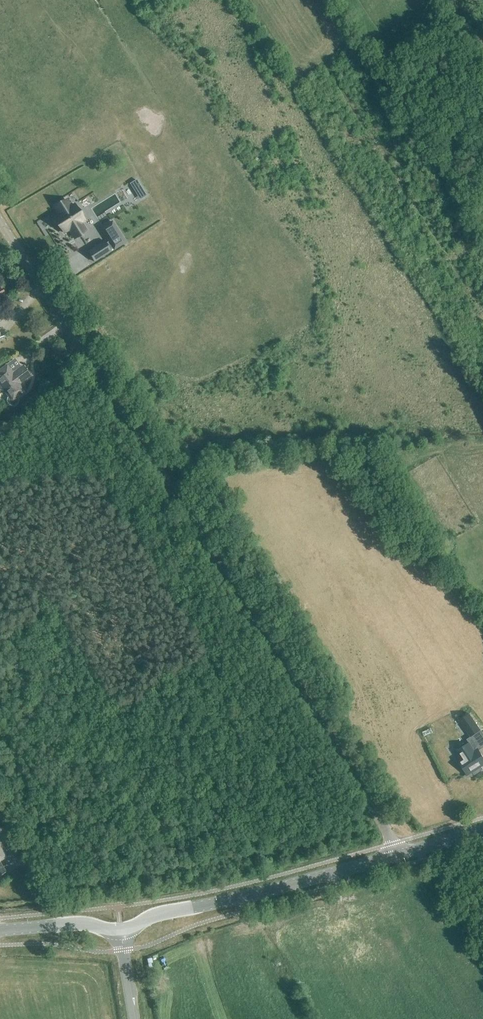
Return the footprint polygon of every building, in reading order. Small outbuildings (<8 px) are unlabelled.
[(140,199),(146,195),(141,187),(135,191),(140,199)] [(54,217),(64,233),(70,229),(75,238),(86,231),(80,222),(85,219),(75,204),(71,207),(66,200),(55,206),(60,214),(54,217)] [(122,230),(112,236),(118,245),(128,239),(122,230)] [(88,251),(95,262),(115,249),(110,241),(107,243),(105,241),(88,251)] [(30,375),(24,366),(13,374),(7,366),(0,371),(0,383),(10,397),(9,398),(9,400),(9,402),(11,404),(13,404),(15,403),(16,401),(17,399),(16,398),(25,391),(19,382),(30,375)] [(480,730),(469,713),(459,720),(471,736),(480,730)] [(482,765),(482,758),(478,749),(473,752),(469,746),(463,751),(467,756),(459,761),(467,775),(482,765)] [(9,855),(8,853),(10,852),(10,851),(18,846),(14,841),(4,847),(0,841),(0,861),(9,855)]
